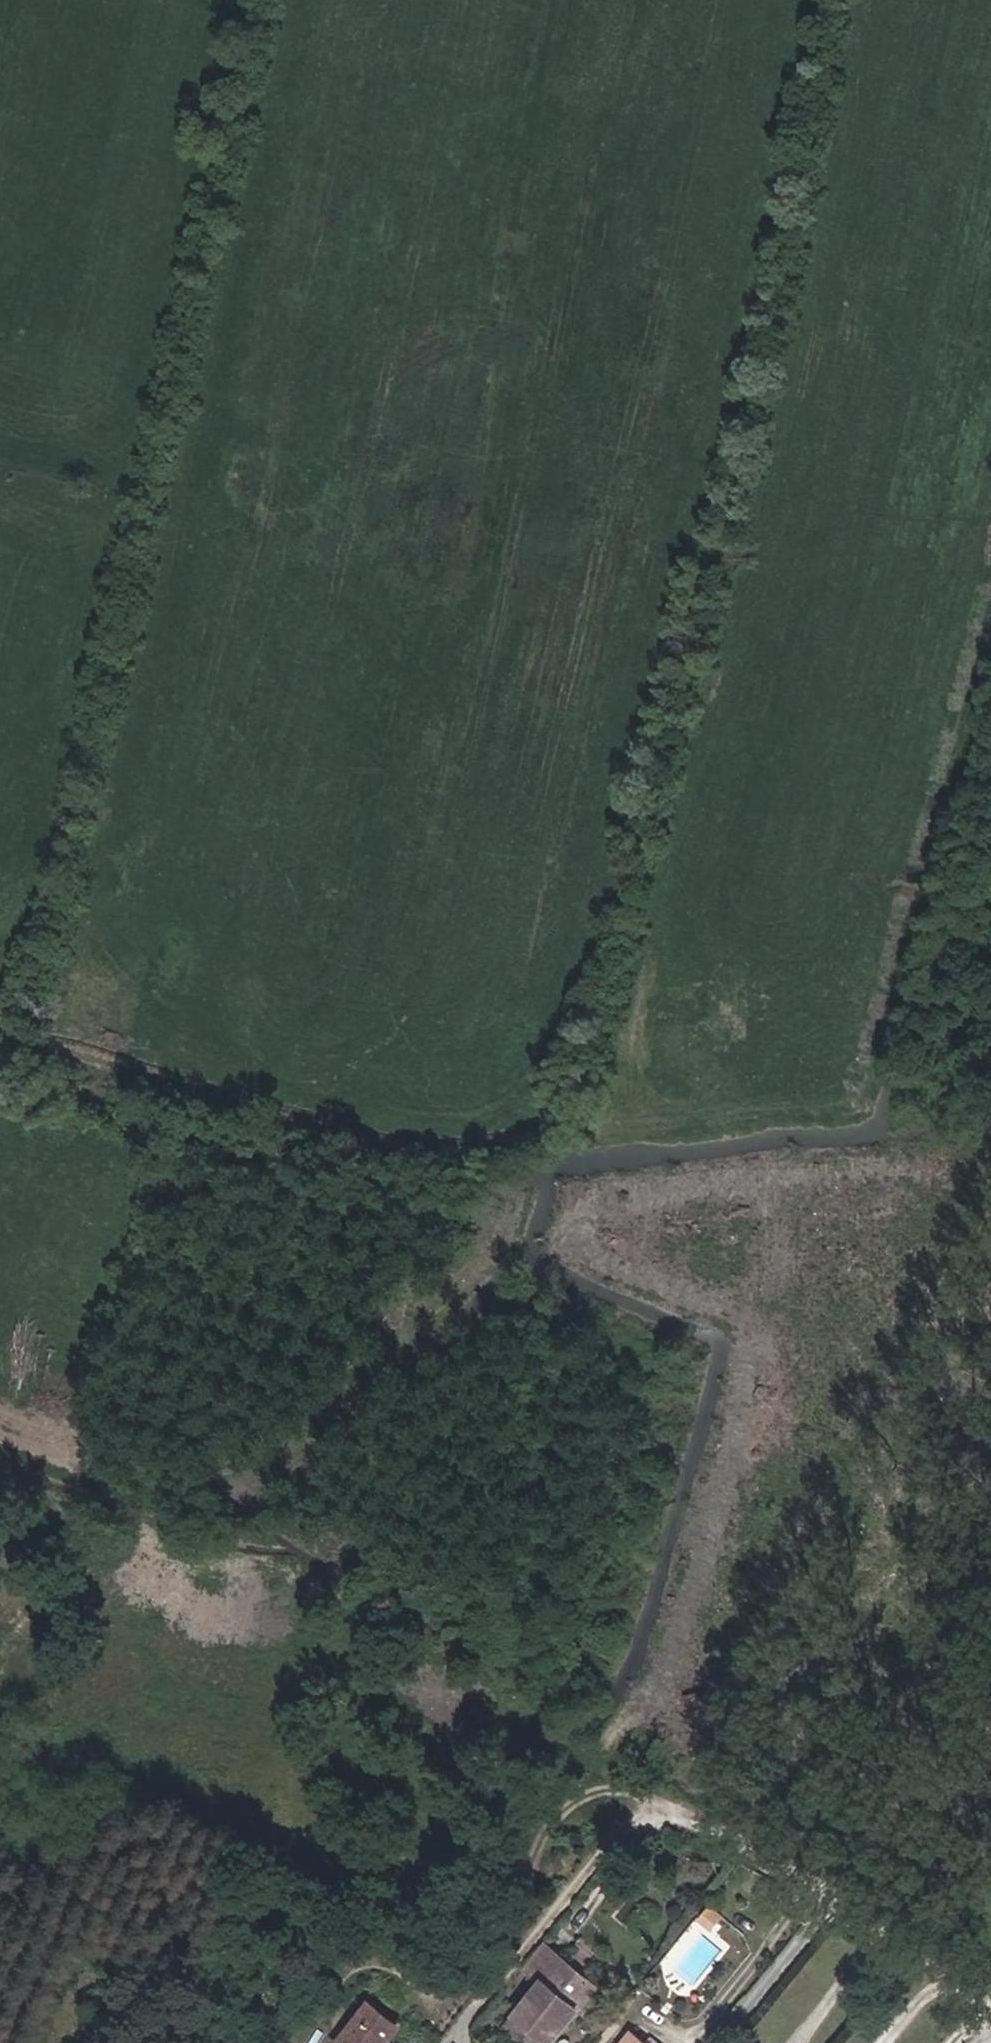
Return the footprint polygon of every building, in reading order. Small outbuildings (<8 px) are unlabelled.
[(547,1945),(541,1953),(561,1969),(567,1961),(547,1945)] [(567,1961),(561,1969),(541,1953),(526,1971),(546,1987),(510,2031),(525,2042),(558,2042),(602,1989),(567,1961)] [(346,2042),(381,2042),(399,2020),(374,1999),(342,2040),(346,2042)]
